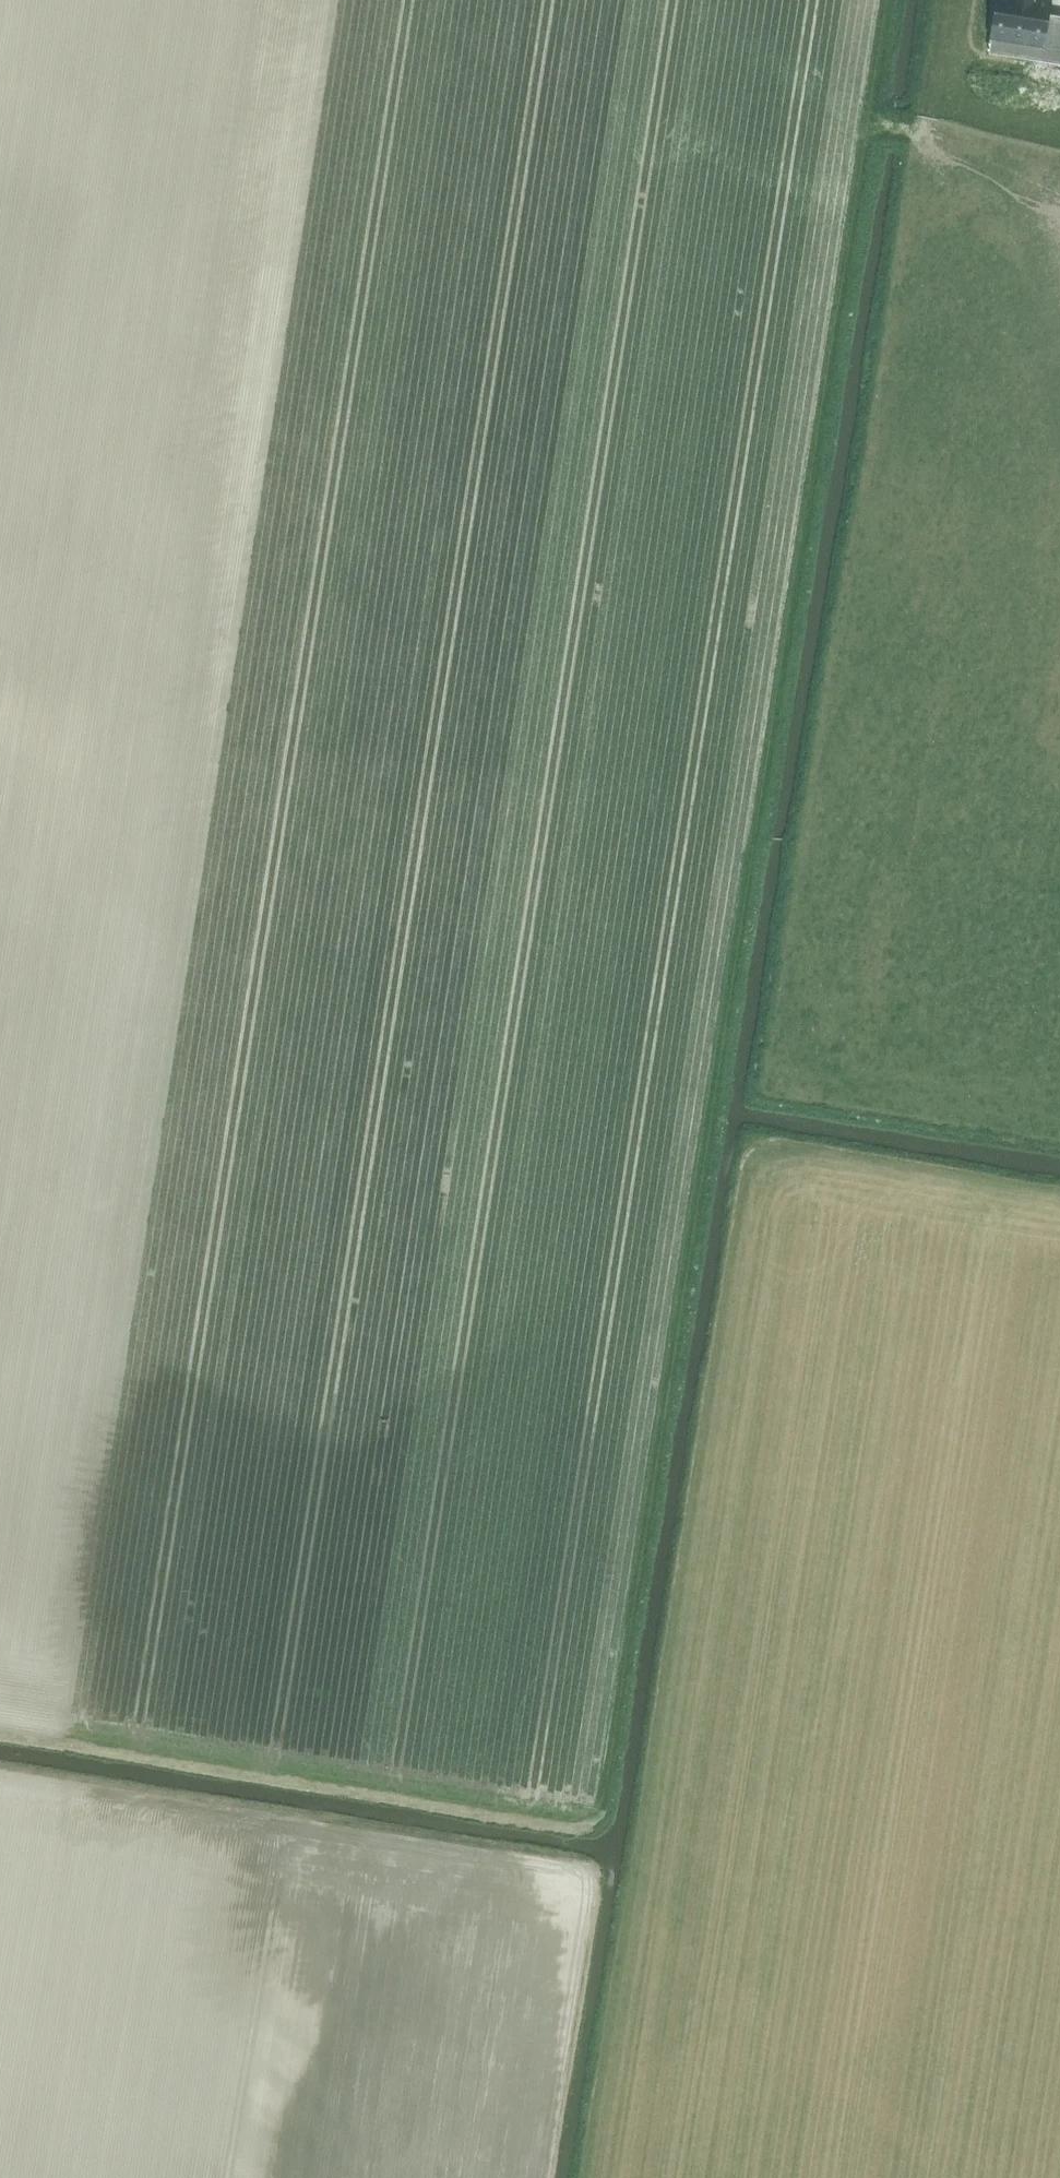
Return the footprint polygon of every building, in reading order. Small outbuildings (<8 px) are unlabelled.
[(990,37),(1043,45),(1041,59),(1059,62),(1059,36),(1046,33),(1052,0),(996,0),(990,37)]
